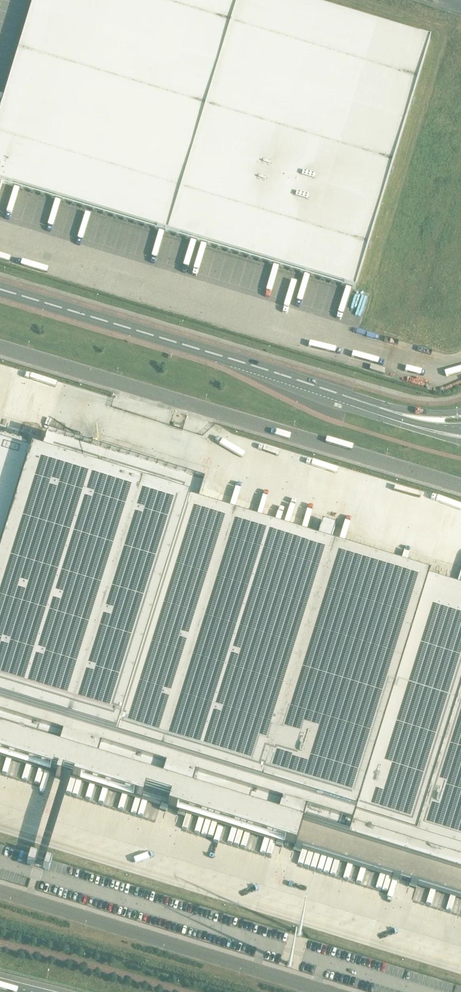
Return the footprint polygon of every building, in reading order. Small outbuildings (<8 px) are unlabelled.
[(0,109),(0,190),(2,184),(354,290),(430,40),(418,37),(295,0),(33,0),(0,109)] [(460,896),(460,593),(327,552),(335,527),(321,523),(314,548),(195,511),(203,485),(46,437),(38,463),(23,458),(27,444),(1,436),(0,437),(0,754),(460,896)]
